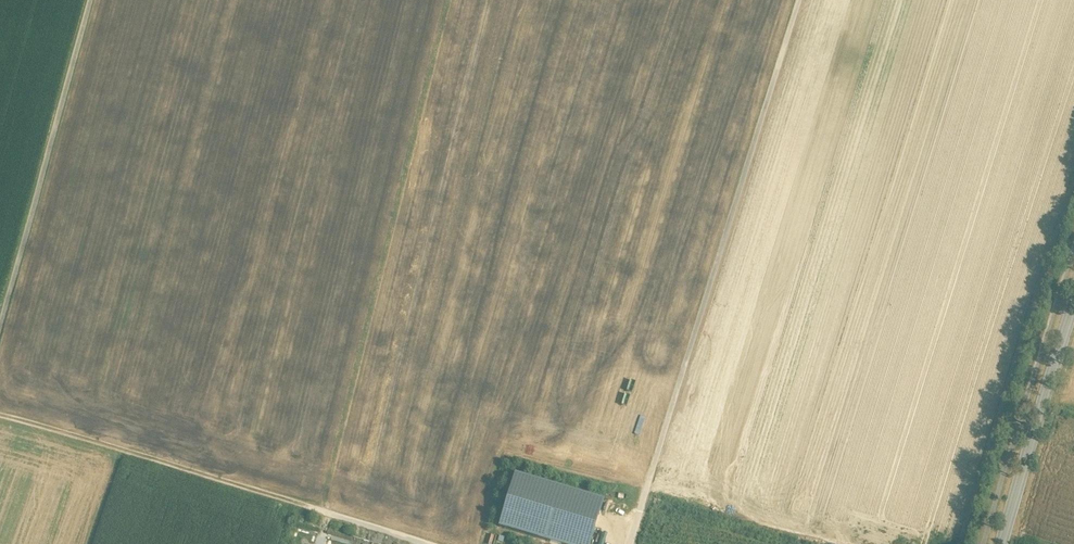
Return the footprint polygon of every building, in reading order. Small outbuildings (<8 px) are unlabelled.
[(515,475),(499,528),(554,543),(590,543),(603,502),(515,475)]
